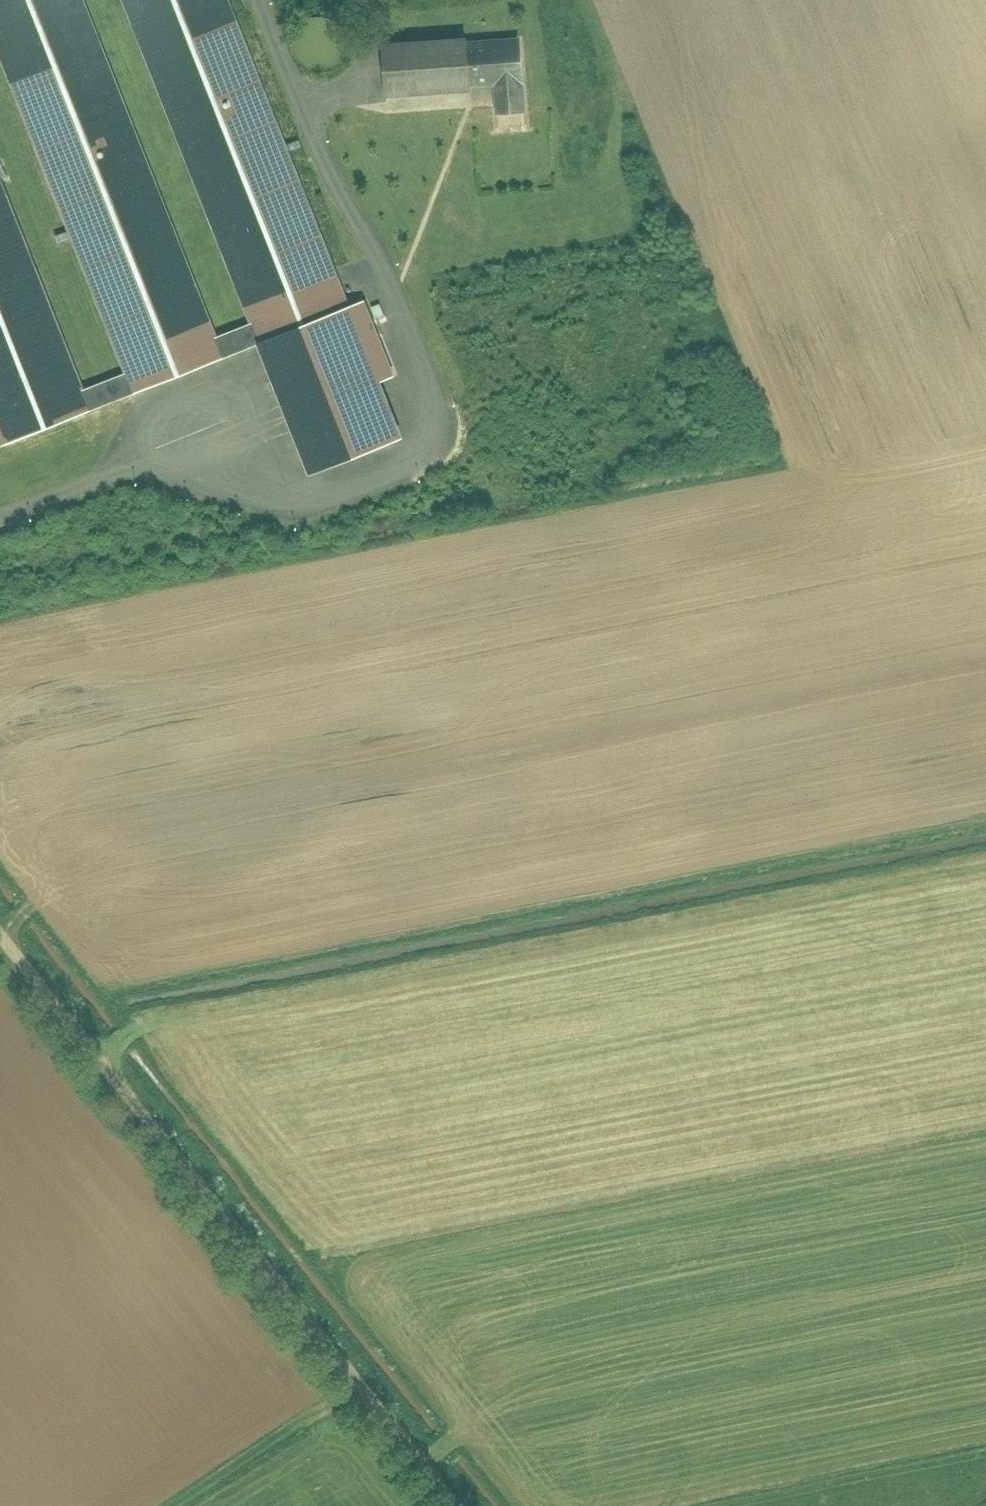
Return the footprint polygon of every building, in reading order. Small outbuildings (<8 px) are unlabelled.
[(261,344),(312,475),(406,439),(384,382),(396,377),(369,302),(355,307),(235,0),(127,0),(254,325),(217,339),(83,0),(0,0),(0,54),(127,375),(84,393),(0,187),(0,449),(261,344)] [(392,102),(491,94),(494,119),(533,116),(526,35),(387,47),(392,102)]
